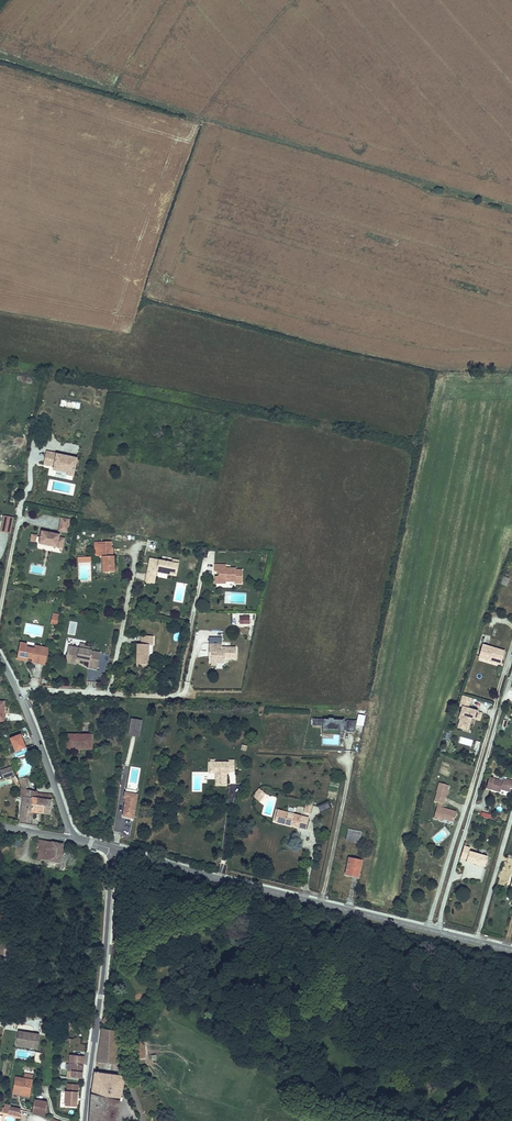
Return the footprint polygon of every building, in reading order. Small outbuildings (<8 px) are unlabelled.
[(55,454),(45,452),(42,465),(52,467),(52,470),(66,473),(65,475),(71,476),(75,458),(55,455),(55,454)] [(3,517),(0,531),(0,532),(9,534),(13,519),(3,517)] [(69,520),(60,518),(59,526),(67,528),(69,520)] [(57,535),(40,532),(39,537),(38,544),(56,548),(57,544),(62,545),(63,539),(58,538),(58,535),(57,535)] [(103,559),(104,573),(116,572),(115,557),(114,557),(114,549),(112,549),(101,550),(96,550),(96,559),(101,559),(103,559)] [(146,583),(156,585),(158,574),(159,570),(172,573),(171,574),(178,576),(181,561),(174,560),(173,564),(155,560),(154,563),(155,563),(154,568),(150,567),(146,583)] [(225,566),(213,565),(213,572),(218,572),(218,575),(216,577),(214,577),(214,584),(225,584),(225,582),(234,583),(234,584),(241,584),(241,571),(235,571),(235,569),(225,569),(225,566)] [(158,574),(177,578),(178,576),(171,574),(172,573),(159,570),(158,574)] [(505,577),(502,585),(508,587),(511,579),(505,577)] [(152,634),(140,634),(140,641),(135,641),(135,650),(137,650),(137,654),(135,654),(134,662),(148,662),(148,642),(152,642),(152,634)] [(17,659),(23,661),(24,657),(27,658),(32,659),(31,662),(39,664),(42,647),(35,646),(34,649),(25,648),(26,644),(20,643),(17,659)] [(220,644),(207,644),(207,653),(210,653),(210,657),(210,662),(215,662),(215,664),(223,664),(223,659),(234,659),(234,648),(228,648),(220,648),(220,644)] [(504,651),(484,645),(480,657),(491,661),(492,658),(501,661),(504,651)] [(47,649),(42,647),(39,664),(44,665),(47,649)] [(103,653),(72,647),(71,653),(69,653),(68,661),(78,663),(79,661),(81,662),(91,664),(91,662),(101,664),(103,653)] [(90,669),(99,671),(101,664),(91,662),(91,664),(90,669)] [(469,705),(460,702),(458,708),(461,709),(458,721),(459,721),(457,729),(462,731),(463,726),(468,727),(470,720),(479,723),(481,715),(470,712),(470,714),(466,713),(469,705)] [(142,721),(131,719),(128,736),(140,738),(142,721)] [(355,721),(313,719),(312,726),(322,727),(322,731),(328,731),(328,730),(339,730),(339,732),(354,732),(355,721)] [(22,734),(10,738),(15,751),(27,747),(22,734)] [(92,735),(66,735),(66,746),(81,746),(81,749),(92,749),(92,735)] [(228,764),(209,764),(209,775),(215,775),(220,775),(220,779),(218,779),(218,786),(226,785),(226,775),(226,772),(228,772),(228,774),(233,774),(234,762),(228,762),(228,764)] [(10,768),(0,772),(3,780),(13,776),(10,768)] [(220,775),(215,775),(215,787),(226,787),(226,785),(218,786),(218,779),(220,779),(220,775)] [(25,778),(19,780),(22,789),(29,790),(25,778)] [(489,778),(486,788),(500,792),(502,789),(510,792),(511,787),(511,781),(504,779),(503,782),(489,778)] [(448,786),(439,783),(437,794),(445,796),(448,786)] [(29,790),(22,789),(20,797),(23,798),(36,799),(36,805),(41,806),(43,813),(50,814),(52,796),(35,793),(35,791),(29,790)] [(267,794),(261,789),(257,794),(259,797),(257,799),(260,802),(267,794)] [(445,796),(437,794),(434,803),(438,804),(437,807),(442,809),(445,796)] [(133,818),(137,800),(124,797),(124,798),(126,798),(123,816),(133,818)] [(36,799),(23,798),(20,823),(24,824),(30,825),(31,812),(43,813),(41,806),(36,805),(36,799)] [(321,812),(331,807),(328,802),(318,806),(321,812)] [(314,806),(307,805),(306,814),(312,815),(314,806)] [(442,809),(437,807),(434,818),(444,821),(444,819),(454,822),(456,813),(442,809)] [(310,820),(281,812),(280,818),(278,823),(285,825),(286,822),(291,824),(290,826),(307,831),(310,820)] [(362,832),(349,829),(346,840),(360,844),(362,832)] [(62,845),(41,840),(39,851),(38,859),(60,863),(62,845)] [(473,849),(463,846),(460,856),(460,857),(469,860),(472,852),(473,849)] [(472,852),(469,860),(469,862),(481,866),(482,865),(484,866),(484,867),(486,868),(489,857),(472,852)] [(362,860),(349,858),(346,874),(359,878),(362,860)] [(2,957),(3,954),(11,955),(12,945),(4,944),(0,944),(0,957),(2,957)] [(109,1021),(115,1023),(115,1022),(116,1021),(117,1021),(117,1020),(117,1018),(117,1016),(116,1016),(115,1015),(114,1014),(112,1013),(110,1014),(108,1015),(108,1017),(107,1018),(107,1019),(108,1020),(109,1021)] [(97,1063),(119,1066),(117,1032),(101,1030),(97,1063)] [(37,1049),(39,1035),(19,1031),(17,1041),(28,1043),(27,1047),(37,1049)] [(141,1042),(140,1031),(133,1032),(134,1042),(141,1042)] [(73,1046),(74,1039),(65,1037),(63,1046),(69,1047),(70,1046),(73,1047),(73,1046)] [(80,1047),(81,1040),(74,1039),(73,1046),(80,1047)] [(146,1055),(145,1044),(143,1044),(142,1045),(134,1045),(131,1046),(132,1056),(143,1056),(143,1058),(145,1058),(145,1055),(146,1055)] [(34,1061),(41,1063),(43,1053),(36,1052),(34,1061)] [(71,1077),(82,1078),(83,1065),(82,1065),(83,1058),(84,1058),(84,1057),(70,1056),(69,1063),(68,1070),(64,1070),(63,1070),(60,1069),(59,1076),(71,1077)] [(124,1085),(109,1081),(111,1074),(95,1072),(93,1080),(92,1088),(92,1095),(90,1120),(115,1120),(124,1085)] [(30,1096),(32,1080),(33,1075),(24,1074),(23,1079),(15,1077),(13,1093),(30,1096)] [(122,1076),(111,1074),(109,1081),(124,1085),(124,1080),(122,1076)] [(77,1098),(77,1092),(78,1084),(68,1084),(67,1091),(66,1091),(65,1106),(77,1107),(77,1101),(75,1101),(76,1098),(77,1098)] [(45,1116),(47,1102),(34,1100),(32,1113),(45,1116)] [(19,1116),(21,1109),(10,1107),(9,1114),(19,1116)]
